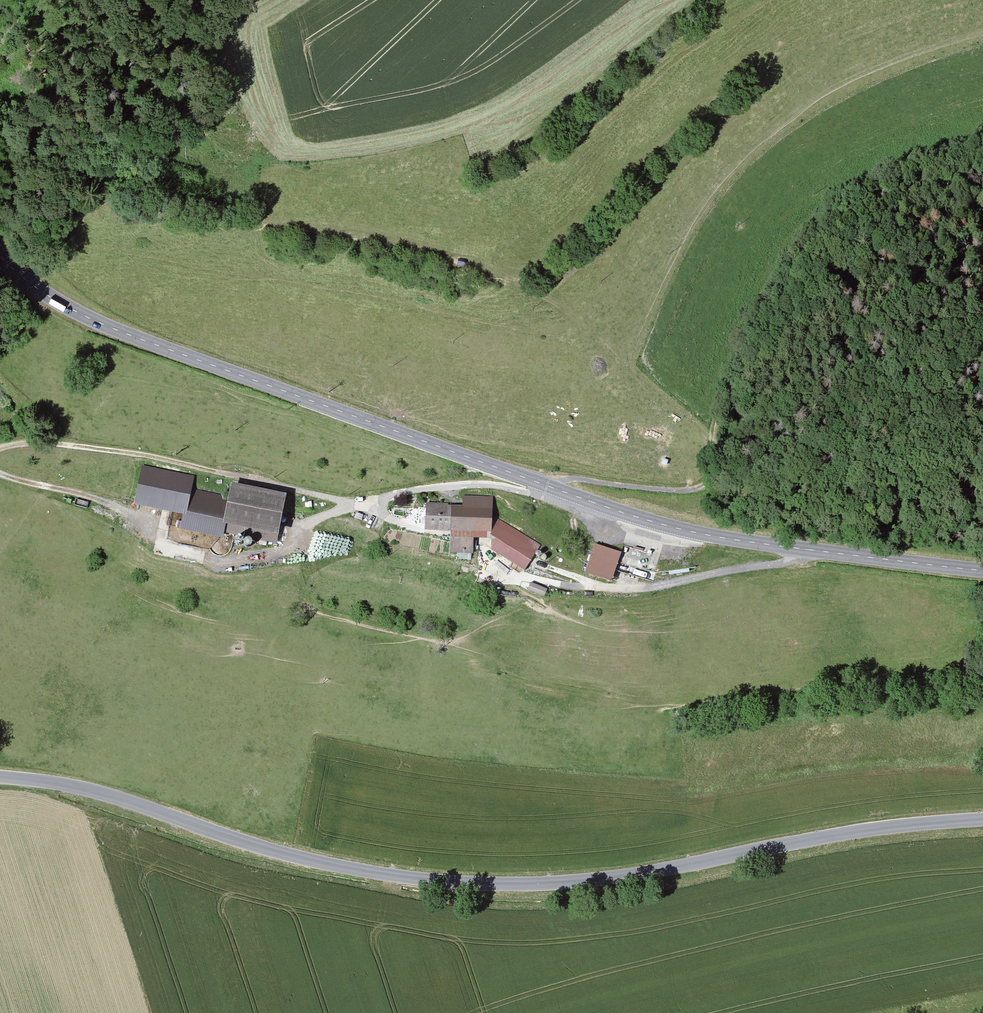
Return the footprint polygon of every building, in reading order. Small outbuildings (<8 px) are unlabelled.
[(142,465),(134,505),(183,514),(179,529),(223,538),(224,532),(277,543),(287,494),(231,482),(228,496),(192,489),(195,476),(142,465)] [(463,504),(451,504),(450,530),(449,553),(474,554),(474,539),(492,539),(493,522),(493,497),(464,496),(463,504)] [(451,504),(426,503),(425,529),(450,530),(451,504)] [(496,517),(493,522),(492,539),(491,550),(526,570),(541,544),(496,517)] [(234,541),(235,542),(236,543),(237,544),(239,544),(240,544),(242,543),(243,542),(243,541),(243,539),(243,538),(242,537),(241,536),(239,535),(238,536),(237,536),(236,537),(235,538),(234,539),(234,541)] [(244,543),(245,545),(246,545),(248,546),(249,545),(251,545),(252,544),(252,542),(252,541),(252,540),(251,538),(250,538),(249,537),(247,537),(246,537),(245,538),(244,539),(244,541),(244,542),(244,543)] [(621,552),(594,543),(585,573),(612,581),(621,552)] [(531,582),(528,590),(545,597),(548,589),(531,582)]
